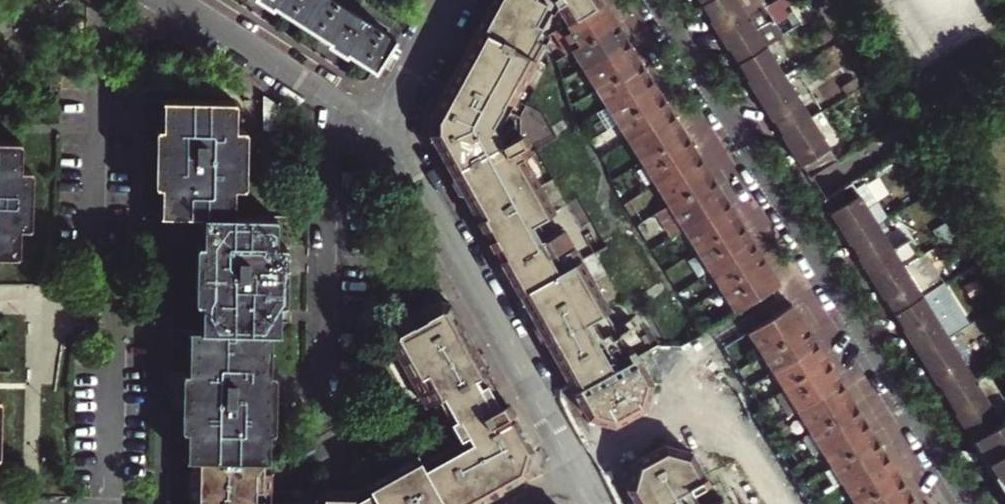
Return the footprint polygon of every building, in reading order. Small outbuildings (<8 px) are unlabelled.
[(366,21),(334,0),(255,0),(269,9),(271,6),(326,41),(325,44),(344,56),(345,53),(374,71),(394,38),(366,21)] [(550,25),(503,0),(495,0),(492,5),(550,38),(555,35),(550,25)] [(604,3),(602,0),(503,0),(550,25),(555,35),(604,3)] [(748,16),(738,0),(708,0),(700,5),(711,22),(719,34),(748,16)] [(568,54),(576,50),(617,24),(604,3),(555,35),(568,54)] [(550,61),(531,51),(539,45),(550,38),(492,5),(431,119),(451,119),(516,123),(550,61)] [(737,63),(766,45),(748,16),(719,34),(737,63)] [(576,50),(587,68),(629,43),(617,24),(576,50)] [(600,89),(641,63),(629,43),(587,68),(600,89)] [(755,93),(785,75),(766,45),(737,63),(755,93)] [(600,89),(611,106),(652,80),(641,63),(600,89)] [(781,134),(811,116),(785,75),(755,93),(781,134)] [(611,106),(618,118),(660,92),(652,80),(611,106)] [(618,118),(632,139),(673,114),(660,92),(618,118)] [(266,337),(276,337),(276,308),(281,308),(282,248),(270,248),(271,220),(228,218),(228,192),(241,192),(242,133),(233,133),(234,104),(160,102),(159,130),(156,130),(154,192),(159,192),(159,219),(201,220),(200,247),(196,247),(194,332),(187,332),(186,376),(182,376),(180,434),(185,435),(184,462),(196,463),(248,464),(259,464),(264,464),(265,436),(268,436),(269,377),(265,377),(266,337)] [(646,162),(687,136),(673,114),(632,139),(646,162)] [(808,178),(838,159),(811,116),(781,134),(795,157),(808,178)] [(460,135),(524,138),(516,123),(451,119),(431,119),(430,134),(460,135)] [(22,240),(24,211),(36,211),(37,164),(38,152),(26,151),(27,124),(0,123),(0,239),(22,240)] [(594,318),(610,309),(575,245),(557,254),(552,244),(570,236),(564,226),(547,236),(539,221),(555,211),(525,155),(532,152),(524,138),(460,135),(430,134),(588,418),(616,427),(647,409),(654,381),(634,347),(623,353),(615,339),(638,326),(633,317),(603,334),(594,318)] [(646,162),(660,184),(701,158),(687,136),(646,162)] [(660,184),(673,206),(714,180),(701,158),(660,184)] [(673,237),(687,228),(729,203),(714,180),(673,206),(659,215),(673,237)] [(849,242),(879,225),(851,181),(822,200),(849,242)] [(687,228),(700,250),(742,224),(729,203),(687,228)] [(714,271),(755,246),(742,224),(700,250),(714,271)] [(875,283),(904,265),(879,225),(849,242),(875,283)] [(714,271),(724,288),(765,262),(755,246),(714,271)] [(724,288),(739,312),(780,286),(765,262),(724,288)] [(894,314),(923,295),(904,265),(875,283),(894,314)] [(920,355),(949,337),(923,295),(894,314),(902,326),(920,355)] [(521,476),(529,447),(489,378),(445,306),(433,303),(385,331),(382,342),(420,411),(431,405),(454,445),(414,467),(411,462),(346,498),(265,495),(265,476),(259,476),(259,464),(248,464),(196,463),(196,470),(189,470),(189,500),(196,501),(196,503),(470,503),(521,476)] [(766,358),(809,331),(793,306),(750,333),(766,358)] [(766,358),(776,374),(819,348),(809,331),(766,358)] [(647,343),(653,340),(649,332),(643,335),(647,343)] [(946,397),(975,378),(949,337),(920,355),(939,386),(946,397)] [(776,374),(786,391),(829,365),(819,348),(776,374)] [(800,413),(843,387),(829,365),(786,391),(800,413)] [(972,439),(1002,421),(975,378),(946,397),(957,414),(972,439)] [(800,413),(813,435),(856,408),(843,387),(800,413)] [(816,456),(824,451),(867,425),(856,408),(813,435),(806,440),(816,456)] [(1002,421),(972,439),(1004,491),(1004,419),(1002,421)] [(824,451),(835,469),(877,442),(867,425),(824,451)] [(835,469),(845,485),(888,458),(877,442),(835,469)] [(694,490),(709,481),(692,451),(665,444),(635,460),(628,487),(637,503),(702,503),(694,490)] [(857,503),(863,503),(901,480),(888,458),(845,485),(857,503)] [(912,498),(901,480),(863,503),(902,503),(912,498)]
